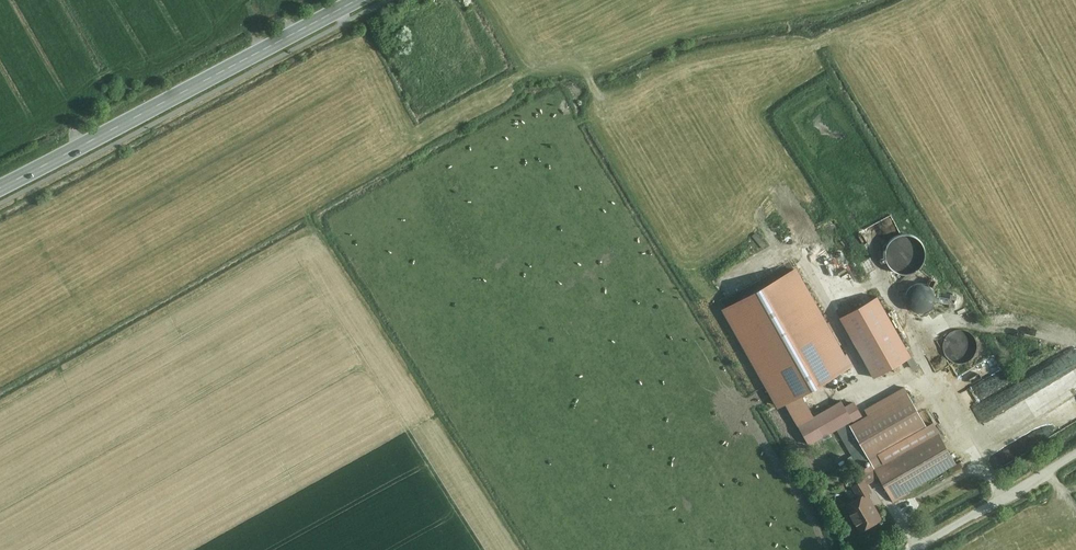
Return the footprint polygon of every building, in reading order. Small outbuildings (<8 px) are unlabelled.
[(914,273),(920,269),(924,264),(926,258),(926,251),(924,245),(920,239),(914,236),(908,234),(901,234),(895,237),(889,242),(886,248),(885,254),(886,261),(889,267),(895,272),(901,275),(908,275),(914,273)] [(840,266),(844,276),(859,269),(854,259),(840,266)] [(725,304),(781,405),(854,365),(798,264),(725,304)] [(934,293),(932,289),(928,286),(923,284),(918,284),(914,285),(910,288),(907,292),(906,297),(906,302),(907,306),(911,310),(915,313),(920,314),(925,313),(930,311),(933,307),(935,302),(936,297),(934,293)] [(877,293),(839,313),(872,376),(910,356),(877,293)] [(967,360),(972,357),(975,353),(977,347),(977,342),(976,337),(973,333),(968,329),(963,327),(958,327),(952,329),(948,333),(944,338),(943,343),(944,349),(946,355),(951,359),(956,361),(962,361),(967,360)] [(1066,380),(1008,414),(1016,427),(1073,393),(1066,380)] [(907,389),(850,422),(894,499),(956,463),(932,421),(927,423),(907,389)] [(842,398),(812,414),(823,435),(853,418),(842,398)] [(843,502),(858,530),(883,517),(869,493),(872,492),(864,477),(850,484),(856,495),(843,502)]
